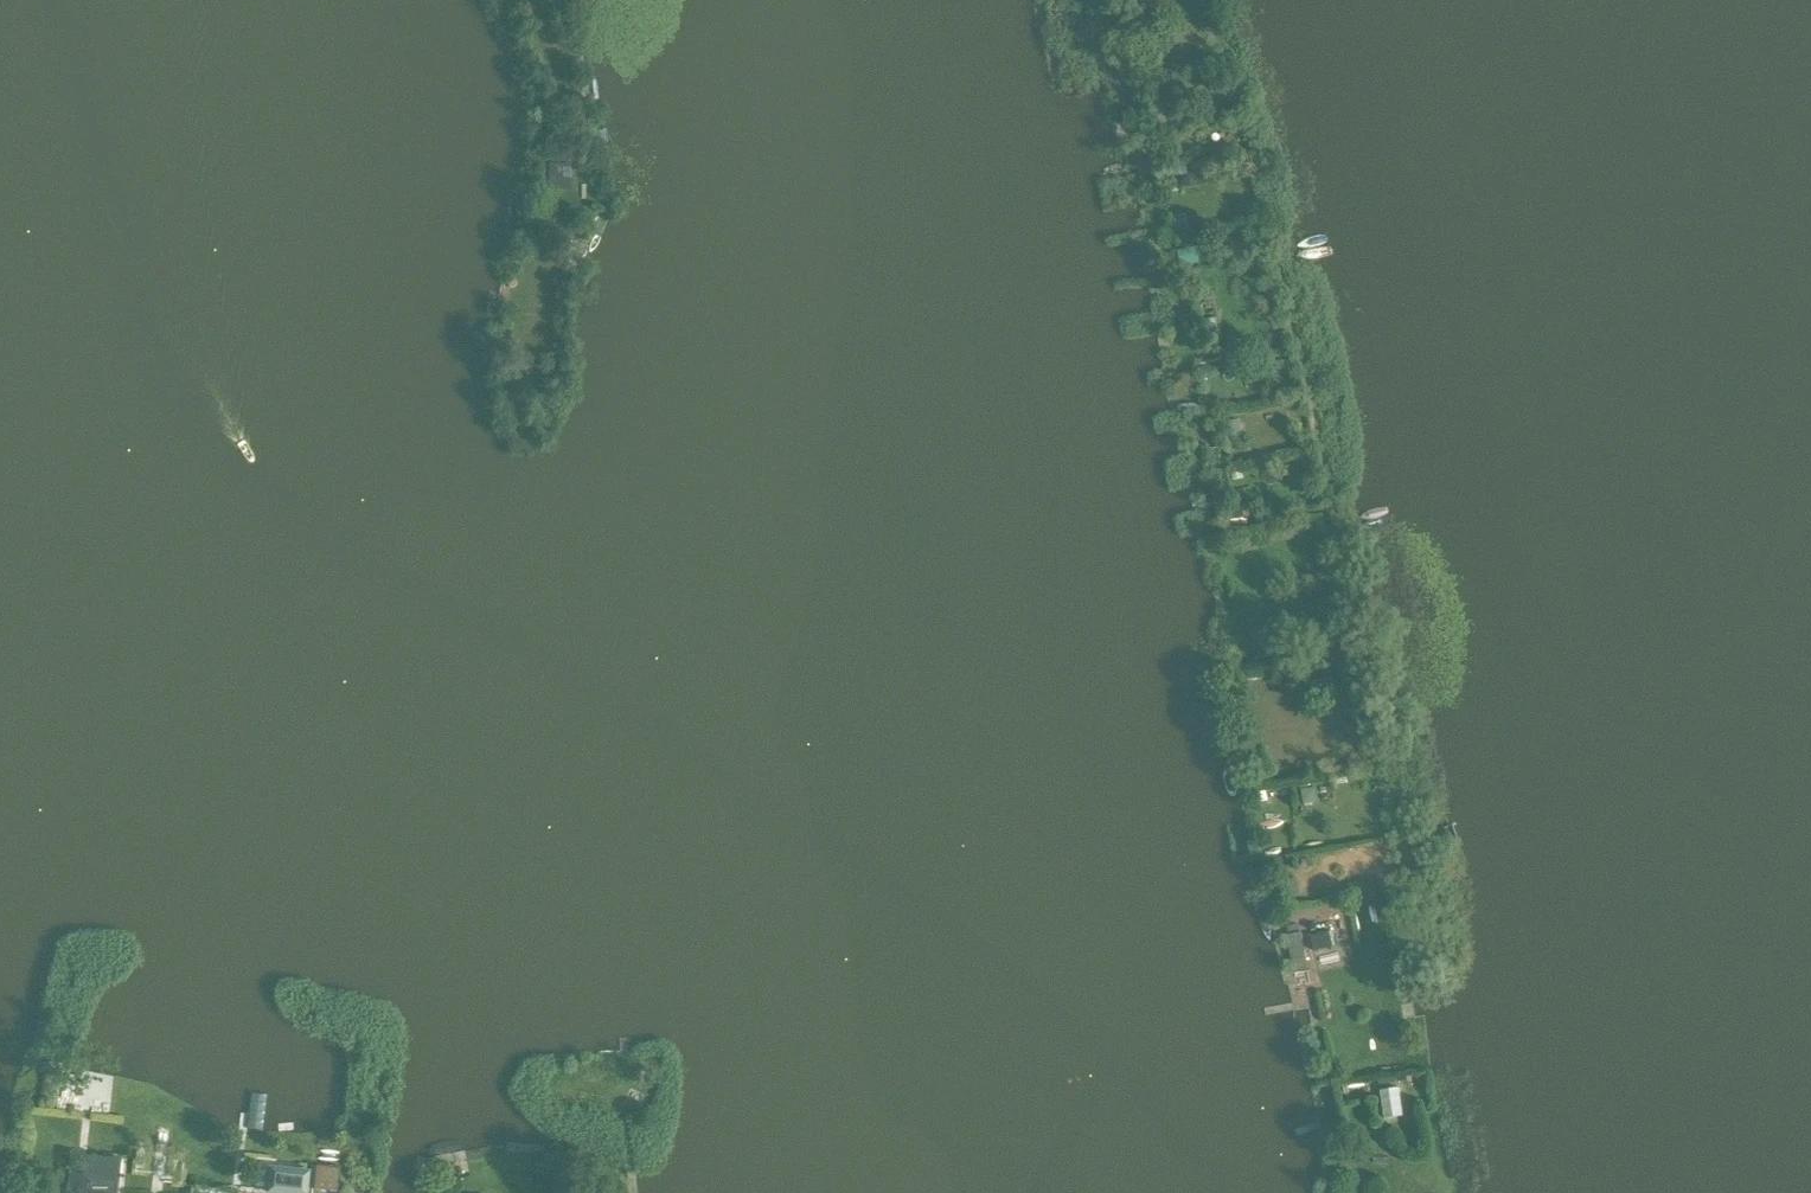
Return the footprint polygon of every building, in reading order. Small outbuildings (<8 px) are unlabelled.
[(1187,155),(1171,156),(1173,175),(1188,174),(1187,155)] [(555,161),(554,176),(569,176),(569,161),(555,161)] [(1176,217),(1178,231),(1190,229),(1187,215),(1176,217)] [(1210,246),(1178,252),(1181,267),(1213,261),(1210,246)] [(1218,318),(1203,321),(1206,332),(1220,329),(1218,318)] [(1240,421),(1230,422),(1233,439),(1242,437),(1240,421)] [(1229,508),(1231,520),(1245,518),(1243,506),(1229,508)] [(1267,647),(1255,649),(1256,661),(1269,659),(1267,647)] [(1302,790),(1304,804),(1314,803),(1318,797),(1316,788),(1302,790)] [(1256,794),(1258,803),(1269,800),(1267,791),(1256,794)] [(1330,932),(1310,937),(1314,951),(1334,946),(1330,932)] [(1295,973),(1308,970),(1301,933),(1287,936),(1295,973)] [(1399,1086),(1380,1089),(1384,1119),(1404,1116),(1399,1086)] [(267,1192),(273,1192),(306,1192),(308,1170),(270,1166),(267,1192)] [(85,1192),(116,1192),(117,1182),(86,1179),(85,1192)]
